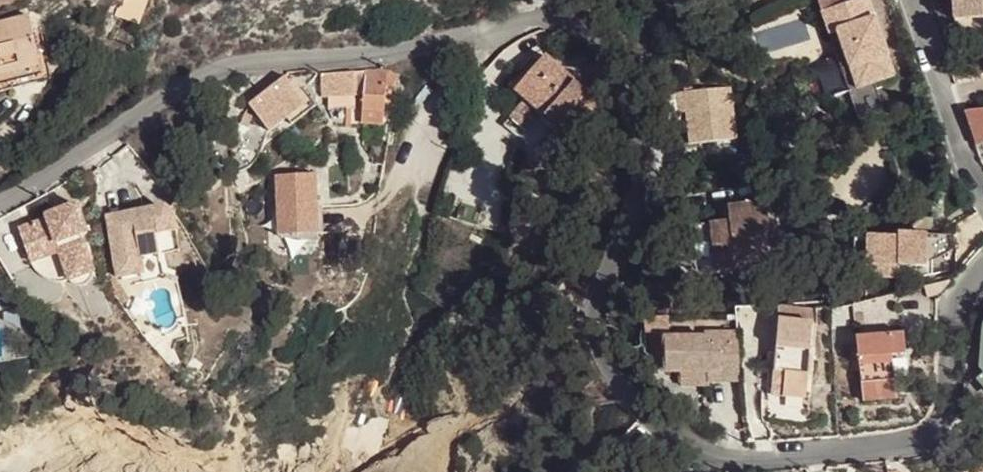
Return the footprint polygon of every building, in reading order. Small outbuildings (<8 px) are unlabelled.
[(139,23),(147,0),(128,0),(122,17),(139,23)] [(869,0),(853,0),(830,8),(843,46),(835,49),(849,90),(894,74),(869,0)] [(967,0),(953,0),(954,18),(968,17),(967,0)] [(982,16),(982,0),(967,0),(968,17),(982,16)] [(477,15),(488,11),(484,3),(474,8),(477,15)] [(822,10),(835,49),(843,46),(830,8),(822,10)] [(0,21),(0,67),(39,57),(28,14),(0,21)] [(546,56),(516,90),(558,127),(584,149),(593,138),(587,133),(605,113),(585,96),(588,93),(546,56)] [(41,67),(39,57),(0,67),(0,77),(41,67)] [(376,68),(365,69),(364,81),(363,110),(384,111),(385,92),(394,92),(396,71),(392,69),(388,69),(376,68)] [(365,69),(354,70),(355,81),(364,81),(365,69)] [(354,70),(320,72),(321,96),(356,94),(355,81),(354,70)] [(303,102),(284,76),(248,103),(260,119),(267,129),(303,102)] [(690,143),(736,138),(729,86),(684,92),(686,112),(690,143)] [(676,93),(679,113),(686,112),(684,92),(676,93)] [(964,109),(976,146),(982,144),(982,107),(964,109)] [(384,124),(384,111),(363,110),(362,124),(384,124)] [(558,127),(555,130),(581,152),(584,149),(558,127)] [(316,210),(315,179),(303,179),(289,180),(276,180),(277,212),(278,212),(279,232),(316,230),(315,210),(316,210)] [(773,262),(765,200),(728,205),(730,220),(710,223),(716,268),(773,262)] [(47,219),(20,230),(30,255),(57,243),(61,252),(72,280),(80,277),(96,270),(81,234),(88,231),(76,203),(46,216),(47,219)] [(115,279),(177,269),(176,262),(179,232),(176,214),(165,207),(105,216),(115,279)] [(716,268),(710,223),(690,225),(696,271),(716,268)] [(866,235),(866,279),(898,279),(899,265),(927,266),(927,261),(927,233),(898,233),(899,235),(866,235)] [(57,243),(30,255),(33,263),(61,252),(57,243)] [(936,282),(925,285),(928,298),(940,295),(936,282)] [(575,319),(567,319),(567,329),(575,328),(575,319)] [(784,395),(805,397),(812,322),(780,319),(773,383),(785,384),(784,395)] [(718,329),(719,334),(720,373),(720,382),(740,382),(735,328),(718,329)] [(902,333),(857,337),(862,382),(894,378),(892,355),(904,354),(902,333)] [(720,373),(719,334),(664,336),(665,374),(680,374),(680,387),(708,385),(708,373),(720,373)] [(974,381),(982,391),(982,374),(974,381)] [(894,378),(862,382),(863,400),(895,397),(894,378)] [(785,384),(773,383),(772,394),(784,395),(785,384)]
